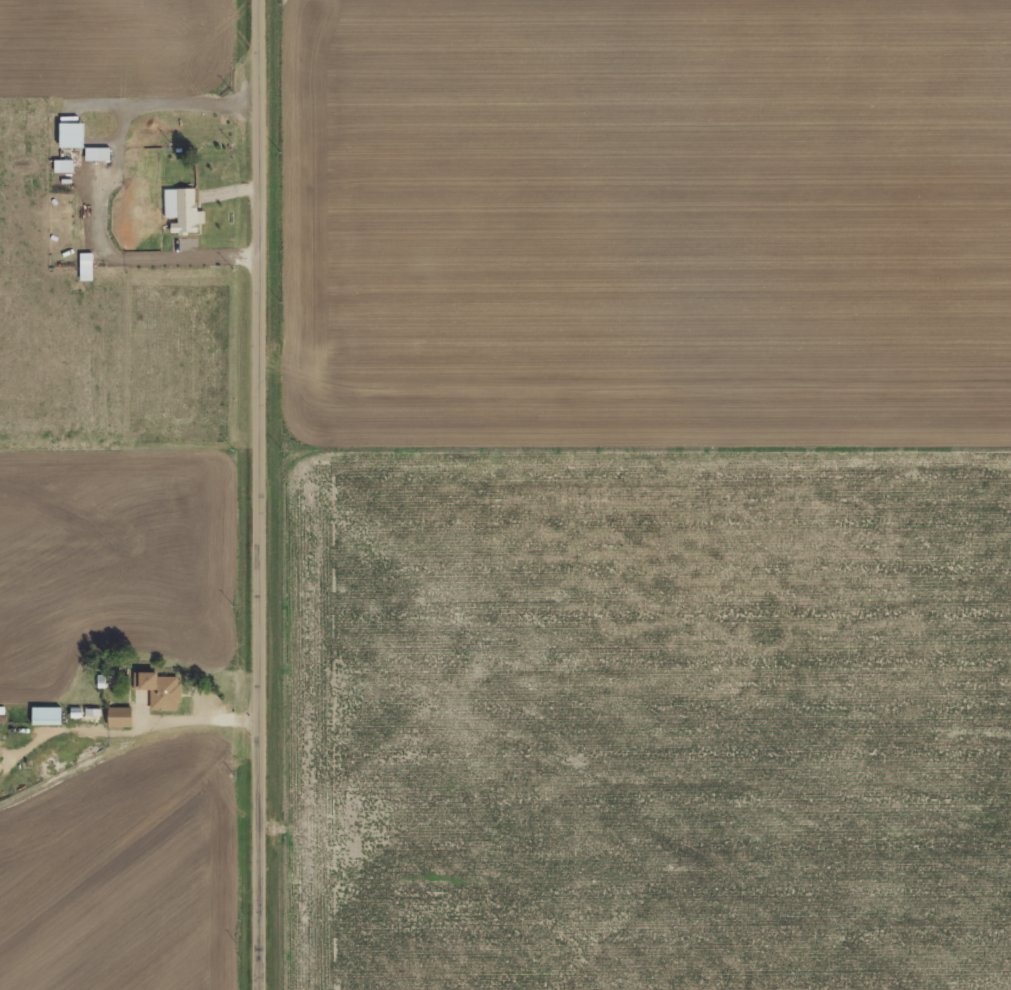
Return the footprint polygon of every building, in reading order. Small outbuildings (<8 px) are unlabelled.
[(106,156),(82,155),(81,169),(106,169),(106,156)] [(50,181),(69,181),(69,169),(50,168),(50,181)] [(160,198),(162,226),(174,225),(174,231),(166,231),(166,242),(193,241),(193,232),(201,231),(201,219),(193,220),(192,197),(160,198)] [(130,697),(146,697),(146,717),(176,717),(176,684),(151,684),(151,679),(130,679),(130,697)] [(27,732),(56,732),(57,715),(27,714),(27,732)]
